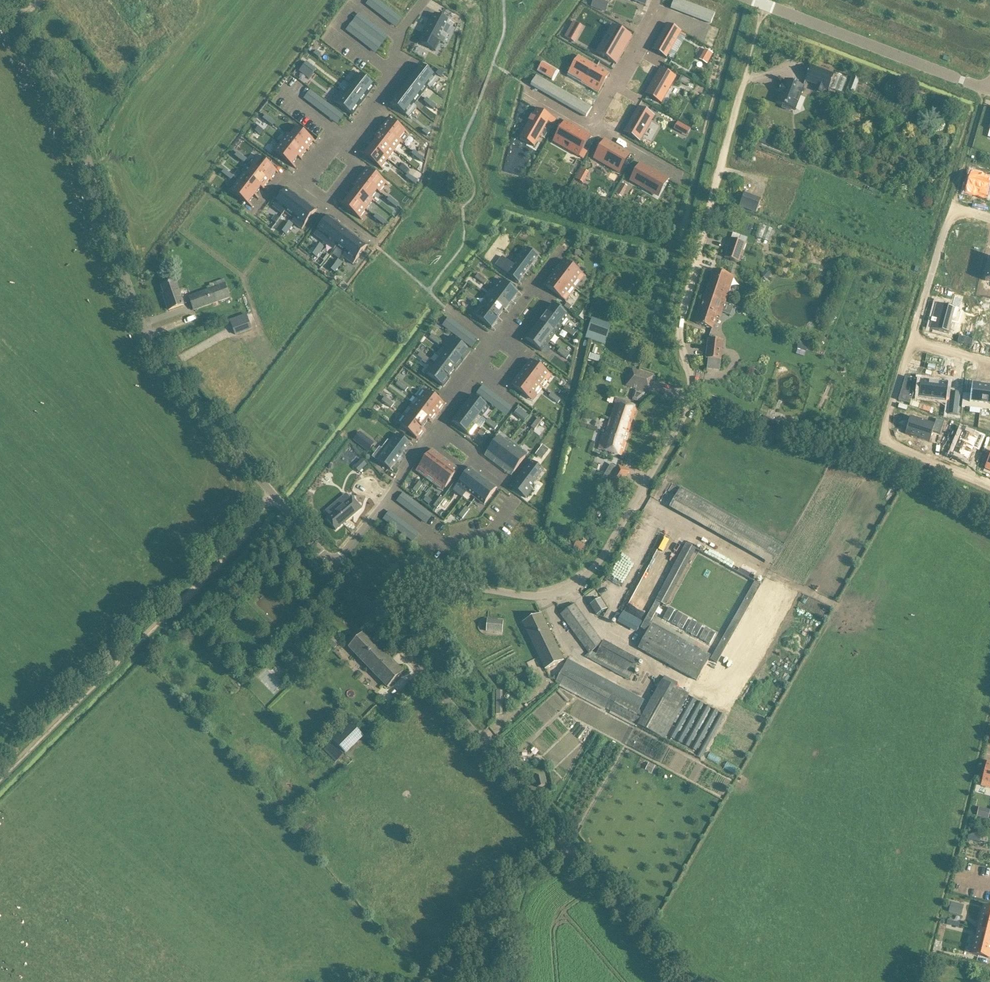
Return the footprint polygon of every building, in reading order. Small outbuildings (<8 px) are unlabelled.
[(592,6),(606,11),(609,3),(600,0),(594,0),(592,6)] [(426,35),(421,44),(436,51),(436,50),(441,41),(439,40),(443,33),(448,36),(454,24),(435,14),(427,29),(429,30),(426,35)] [(574,22),(565,37),(574,42),(579,34),(571,29),(575,22),(574,22)] [(668,24),(653,50),(666,58),(682,33),(668,24)] [(612,25),(596,53),(616,64),(632,36),(631,36),(631,37),(613,26),(613,25),(612,25)] [(706,49),(700,60),(707,64),(713,53),(706,49)] [(580,56),(575,65),(580,68),(575,76),(584,81),(582,84),(600,94),(611,74),(580,56)] [(543,62),(537,71),(552,80),(553,78),(551,77),(554,72),(548,68),(549,66),(543,62)] [(412,74),(431,89),(439,79),(420,64),(419,65),(421,66),(414,75),(412,74)] [(304,66),(299,71),(309,79),(313,73),(308,69),(304,66)] [(834,75),(811,66),(805,81),(829,90),(834,75)] [(661,68),(645,94),(661,103),(676,77),(661,68)] [(359,75),(352,84),(368,97),(367,96),(374,87),(375,88),(376,87),(358,73),(358,74),(359,75)] [(405,84),(421,96),(428,87),(431,90),(431,89),(412,74),(412,75),(413,76),(406,85),(405,84)] [(688,79),(684,85),(698,93),(701,87),(688,79)] [(780,94),(776,103),(783,106),(782,108),(790,111),(791,109),(793,109),(794,106),(795,103),(795,102),(799,101),(804,87),(785,80),(783,87),(781,86),(779,93),(780,94)] [(848,90),(854,92),(857,83),(852,81),(848,90)] [(342,91),(342,92),(361,107),(361,106),(360,105),(367,96),(368,97),(352,84),(345,94),(342,91)] [(398,93),(397,93),(417,108),(414,105),(421,96),(405,84),(406,85),(399,94),(398,93)] [(342,92),(334,101),(353,116),(354,116),(352,115),(359,106),(361,107),(342,92)] [(390,103),(409,118),(417,108),(397,93),(397,94),(399,95),(392,104),(390,103)] [(639,107),(624,132),(640,142),(641,141),(639,140),(651,119),(653,120),(655,116),(639,107)] [(537,108),(522,135),(536,143),(534,146),(549,122),(553,124),(556,119),(537,108)] [(381,126),(380,127),(403,144),(403,143),(404,144),(409,137),(408,136),(410,135),(389,119),(387,118),(386,119),(388,121),(383,127),(381,126)] [(557,136),(554,140),(563,145),(569,148),(567,150),(579,157),(591,136),(589,134),(586,133),(580,129),(576,127),(570,124),(568,123),(565,121),(557,136)] [(678,122),(674,129),(679,131),(682,124),(678,122)] [(287,133),(286,134),(309,151),(310,150),(308,149),(313,142),(315,144),(316,142),(293,125),(292,126),(296,129),(291,136),(287,133)] [(374,135),(396,152),(397,152),(395,151),(401,143),(402,145),(403,144),(380,127),(382,129),(376,136),(374,135)] [(280,142),(302,160),(303,159),(301,158),(307,150),(308,152),(309,151),(286,134),(288,136),(282,143),(280,142)] [(368,143),(367,144),(390,161),(390,160),(388,159),(394,152),(396,153),(396,152),(374,135),(373,136),(377,139),(372,146),(368,143)] [(605,139),(594,159),(620,173),(631,154),(605,139)] [(274,150),(273,151),(295,169),(296,167),(293,164),(298,157),(302,160),(280,142),(279,143),(281,144),(276,151),(274,150)] [(361,151),(360,153),(364,156),(383,170),(384,168),(382,167),(387,160),(389,162),(390,161),(367,144),(367,145),(371,148),(365,154),(361,151)] [(250,163),(249,164),(272,181),(271,179),(276,172),(278,174),(279,172),(277,171),(256,155),(255,156),(257,158),(251,164),(250,163)] [(630,181),(631,182),(632,180),(657,195),(666,179),(669,180),(669,179),(640,163),(640,164),(630,181)] [(243,172),(243,173),(265,190),(266,189),(264,188),(270,181),(271,182),(272,181),(249,164),(249,165),(253,167),(247,175),(243,172)] [(359,176),(381,193),(382,193),(380,191),(385,185),(387,186),(388,185),(367,169),(366,168),(365,169),(367,170),(361,177),(359,176)] [(582,169),(576,179),(582,183),(588,172),(582,169)] [(965,193),(974,196),(975,191),(980,192),(979,195),(988,197),(989,190),(989,180),(980,177),(981,174),(971,171),(965,193)] [(237,180),(236,181),(259,198),(255,195),(261,188),(265,190),(243,173),(242,173),(244,174),(238,182),(237,180)] [(353,184),(352,185),(375,202),(375,201),(371,198),(377,191),(381,194),(381,193),(359,176),(359,177),(360,178),(355,186),(353,184)] [(230,189),(229,190),(248,204),(252,207),(253,206),(249,203),(254,196),(258,199),(259,198),(236,181),(236,182),(237,183),(232,190),(230,189)] [(346,193),(368,211),(369,210),(367,209),(373,201),(374,203),(375,202),(352,185),(356,188),(350,196),(346,193)] [(736,186),(731,199),(757,209),(783,219),(783,218),(782,218),(786,207),(787,207),(787,206),(764,197),(736,186)] [(287,189),(273,207),(283,214),(298,195),(297,195),(296,196),(287,189),(288,188),(287,189)] [(340,201),(339,202),(342,205),(361,219),(362,218),(361,217),(366,210),(368,211),(346,193),(345,194),(349,197),(344,204),(340,201)] [(298,195),(283,214),(283,215),(285,212),(294,219),(292,222),(307,202),(306,204),(297,197),(298,195)] [(307,202),(292,222),(302,229),(316,212),(317,210),(316,211),(306,204),(308,203),(307,202)] [(328,217),(314,235),(324,242),(339,223),(338,224),(329,217),(330,216),(329,216),(328,217)] [(339,223),(324,242),(334,250),(349,230),(348,230),(347,232),(338,225),(339,223)] [(761,224),(759,237),(772,240),(775,227),(761,224)] [(349,230),(334,250),(336,247),(345,254),(343,257),(358,238),(357,239),(348,232),(349,231),(349,230)] [(358,238),(343,257),(353,265),(367,247),(368,245),(366,246),(357,239),(358,238)] [(739,262),(745,243),(731,239),(725,258),(739,262)] [(960,248),(955,272),(961,273),(959,280),(975,283),(978,265),(969,263),(972,251),(960,248)] [(502,257),(496,265),(511,277),(519,283),(522,279),(539,257),(528,249),(515,266),(502,257)] [(562,265),(556,274),(575,289),(576,288),(572,285),(581,273),(573,267),(565,261),(562,265)] [(724,306),(725,303),(734,275),(715,269),(704,300),(724,306)] [(549,282),(546,286),(551,290),(566,301),(575,289),(556,274),(549,282)] [(241,276),(234,277),(237,291),(243,289),(241,276)] [(501,280),(494,289),(512,302),(519,293),(501,280)] [(190,294),(196,310),(233,297),(228,281),(190,294)] [(169,310),(178,307),(183,305),(175,282),(163,287),(167,299),(165,300),(169,310)] [(488,297),(488,298),(505,311),(512,302),(494,289),(496,291),(490,299),(488,297)] [(955,296),(952,308),(955,309),(959,311),(962,298),(955,296)] [(488,298),(481,306),(499,319),(498,318),(504,310),(505,311),(488,298)] [(720,317),(723,308),(724,306),(704,300),(696,324),(713,329),(717,316),(720,317)] [(552,304),(545,313),(564,327),(571,318),(552,304)] [(937,304),(930,329),(949,334),(953,318),(948,317),(951,307),(937,304)] [(481,306),(474,315),(492,328),(499,319),(481,306)] [(539,321),(556,334),(562,326),(564,327),(545,313),(547,314),(541,322),(539,321)] [(246,314),(230,320),(236,335),(252,329),(246,314)] [(611,326),(601,322),(592,319),(586,338),(595,341),(605,344),(611,326)] [(980,332),(987,333),(984,343),(989,344),(989,321),(983,319),(980,332)] [(539,321),(532,330),(548,342),(554,334),(555,335),(556,334),(539,321)] [(532,330),(526,339),(541,351),(548,342),(532,330)] [(450,336),(443,345),(464,361),(470,352),(450,336)] [(721,360),(723,341),(708,339),(706,359),(721,360)] [(446,349),(440,357),(457,369),(464,361),(443,345),(443,346),(446,349)] [(432,363),(432,364),(450,378),(451,377),(450,377),(449,376),(455,368),(456,369),(457,370),(457,369),(440,357),(434,365),(432,363)] [(620,368),(621,362),(609,359),(607,366),(620,368)] [(529,365),(523,374),(539,386),(545,379),(548,381),(552,376),(541,367),(533,361),(529,365)] [(432,364),(425,373),(444,387),(450,378),(432,364)] [(492,368),(484,379),(495,386),(502,376),(492,368)] [(654,376),(632,369),(626,385),(649,392),(650,390),(649,390),(652,380),(653,380),(654,376)] [(523,374),(513,386),(522,393),(530,399),(539,386),(523,374)] [(918,388),(917,399),(934,401),(934,399),(949,401),(948,415),(958,416),(961,393),(950,392),(950,393),(947,393),(948,383),(921,379),(919,388),(918,388)] [(971,386),(969,405),(980,406),(983,388),(971,386)] [(980,406),(989,407),(989,389),(983,388),(980,406)] [(421,400),(437,412),(444,403),(428,391),(421,400)] [(472,395),(465,404),(482,417),(489,408),(472,395)] [(636,406),(626,403),(617,399),(610,418),(630,424),(636,406)] [(421,400),(414,409),(430,421),(437,412),(421,400)] [(465,404),(459,413),(478,427),(476,425),(482,417),(465,404)] [(404,414),(424,429),(422,428),(428,420),(430,421),(414,409),(408,417),(404,414)] [(524,412),(520,416),(525,421),(529,416),(524,412)] [(459,413),(452,422),(471,436),(478,427),(459,413)] [(404,414),(397,424),(417,438),(424,429),(404,414)] [(911,417),(905,434),(930,442),(933,432),(940,434),(944,422),(937,419),(935,424),(911,417)] [(630,425),(630,424),(610,418),(605,435),(603,434),(599,449),(612,453),(621,455),(631,425),(630,425)] [(360,432),(354,440),(369,451),(374,444),(360,432)] [(961,434),(952,457),(967,463),(972,451),(978,453),(985,438),(970,432),(968,437),(961,434)] [(401,455),(406,449),(407,447),(398,441),(402,436),(398,433),(397,433),(398,433),(391,442),(393,443),(392,444),(391,445),(391,446),(387,451),(386,452),(380,461),(391,469),(394,464),(395,463),(400,457),(401,455)] [(499,437),(488,452),(497,459),(510,441),(509,441),(507,444),(499,437)] [(510,441),(497,459),(505,465),(518,448),(510,441)] [(548,450),(543,446),(538,452),(544,456),(548,450)] [(518,448),(505,465),(514,472),(527,455),(518,448)] [(431,451),(416,471),(425,478),(428,474),(440,458),(431,451)] [(440,458),(428,474),(437,480),(449,465),(440,458)] [(517,484),(513,488),(522,495),(526,498),(533,489),(531,488),(544,471),(533,462),(517,484)] [(449,465),(437,480),(445,487),(457,471),(449,465)] [(617,465),(607,483),(618,490),(629,471),(617,465)] [(470,469),(454,490),(463,497),(467,490),(479,475),(470,469)] [(479,475),(467,490),(476,497),(488,482),(479,475)] [(381,480),(366,499),(375,507),(391,488),(381,480)] [(497,488),(488,482),(477,497),(486,503),(497,488)] [(682,487),(671,506),(773,565),(785,546),(682,487)] [(336,511),(326,519),(336,530),(362,508),(352,497),(344,504),(340,500),(332,506),(336,511)] [(666,606),(697,550),(686,543),(668,578),(641,628),(647,631),(646,634),(643,633),(635,646),(638,648),(686,675),(679,689),(676,687),(679,683),(668,676),(665,681),(662,680),(646,710),(614,694),(564,668),(556,682),(606,708),(638,725),(665,740),(689,694),(710,659),(717,663),(761,585),(755,582),(713,655),(653,622),(652,623),(651,622),(660,603),(666,606)] [(621,593),(631,569),(617,563),(611,576),(605,574),(601,584),(621,593)] [(740,567),(737,572),(752,581),(755,576),(740,567)] [(601,599),(591,605),(597,614),(606,609),(601,599)] [(603,642),(581,612),(575,604),(561,614),(567,622),(590,653),(602,643),(597,654),(633,673),(640,659),(604,640),(603,642)] [(554,640),(557,638),(554,631),(551,633),(542,613),(523,622),(545,669),(564,660),(554,640)] [(503,629),(504,621),(494,621),(493,629),(503,629)] [(388,687),(397,679),(404,672),(365,632),(349,647),(388,687)] [(348,720),(330,738),(345,753),(346,754),(364,736),(348,720)] [(981,786),(982,786),(989,788),(989,762),(987,762),(981,786)] [(538,787),(545,786),(543,776),(536,777),(538,787)] [(952,903),(950,912),(961,915),(963,909),(957,907),(958,904),(952,903)] [(977,930),(989,933),(989,907),(983,905),(977,930)] [(971,954),(989,959),(989,957),(989,933),(977,930),(971,954)]
